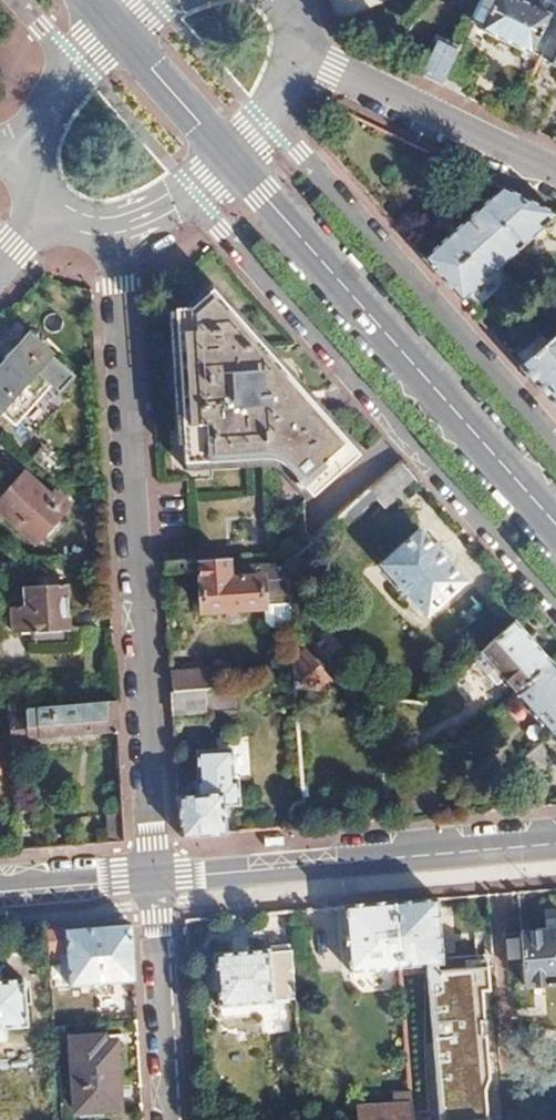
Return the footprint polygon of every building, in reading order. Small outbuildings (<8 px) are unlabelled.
[(469,22),(481,28),(480,31),(531,57),(532,53),(549,18),(550,16),(520,0),(480,0),(469,22)] [(555,22),(549,18),(532,53),(539,56),(555,22)] [(555,22),(539,56),(548,61),(546,64),(555,68),(555,22)] [(454,52),(436,43),(420,75),(438,84),(454,52)] [(501,188),(422,260),(460,302),(555,216),(555,215),(501,188)] [(187,303),(173,304),(185,460),(254,455),(264,455),(271,458),(278,461),(286,466),(292,472),(310,492),(357,450),(211,282),(187,303)] [(547,343),(536,331),(508,357),(519,368),(547,343)] [(33,333),(0,368),(0,411),(17,427),(54,388),(60,393),(75,376),(51,353),(53,352),(33,333)] [(519,368),(555,410),(555,335),(547,343),(519,368)] [(42,445),(30,459),(53,480),(65,467),(42,445)] [(417,477),(401,459),(372,483),(388,501),(417,477)] [(24,472),(0,499),(0,513),(35,544),(71,504),(54,490),(49,495),(24,472)] [(418,531),(381,565),(426,614),(463,582),(418,531)] [(227,557),(201,558),(204,609),(263,606),(260,571),(229,573),(228,561),(227,557)] [(20,603),(10,604),(12,632),(61,628),(58,582),(19,584),(20,603)] [(481,661),(488,655),(518,689),(549,661),(514,622),(477,656),(481,661)] [(303,647),(294,654),(295,678),(296,682),(309,684),(327,687),(335,680),(303,647)] [(518,689),(555,730),(555,729),(555,669),(549,661),(518,689)] [(216,666),(171,670),(172,692),(212,687),(218,687),(216,666)] [(309,684),(296,682),(298,707),(311,705),(309,684)] [(212,687),(172,692),(173,713),(214,710),(212,687)] [(117,699),(8,708),(11,746),(30,745),(29,737),(119,730),(117,699)] [(224,792),(179,795),(182,836),(227,832),(224,792)] [(497,892),(394,900),(399,966),(446,963),(445,955),(444,945),(455,944),(453,916),(499,913),(497,892)] [(394,900),(345,905),(350,970),(399,966),(394,900)] [(48,951),(60,949),(62,961),(68,961),(69,985),(134,981),(130,924),(46,931),(48,951)] [(520,930),(524,984),(555,982),(555,927),(520,930)] [(265,950),(211,954),(216,1007),(269,1002),(268,997),(296,995),(294,954),(266,957),(265,950)] [(413,975),(423,1119),(478,1119),(475,1095),(481,1078),(470,995),(480,992),(474,964),(413,975)] [(0,981),(0,1027),(25,1025),(22,980),(0,981)] [(116,1034),(74,1037),(79,1109),(119,1107),(116,1034)] [(358,1103),(359,1119),(412,1119),(410,1088),(393,1090),(393,1100),(358,1103)]
